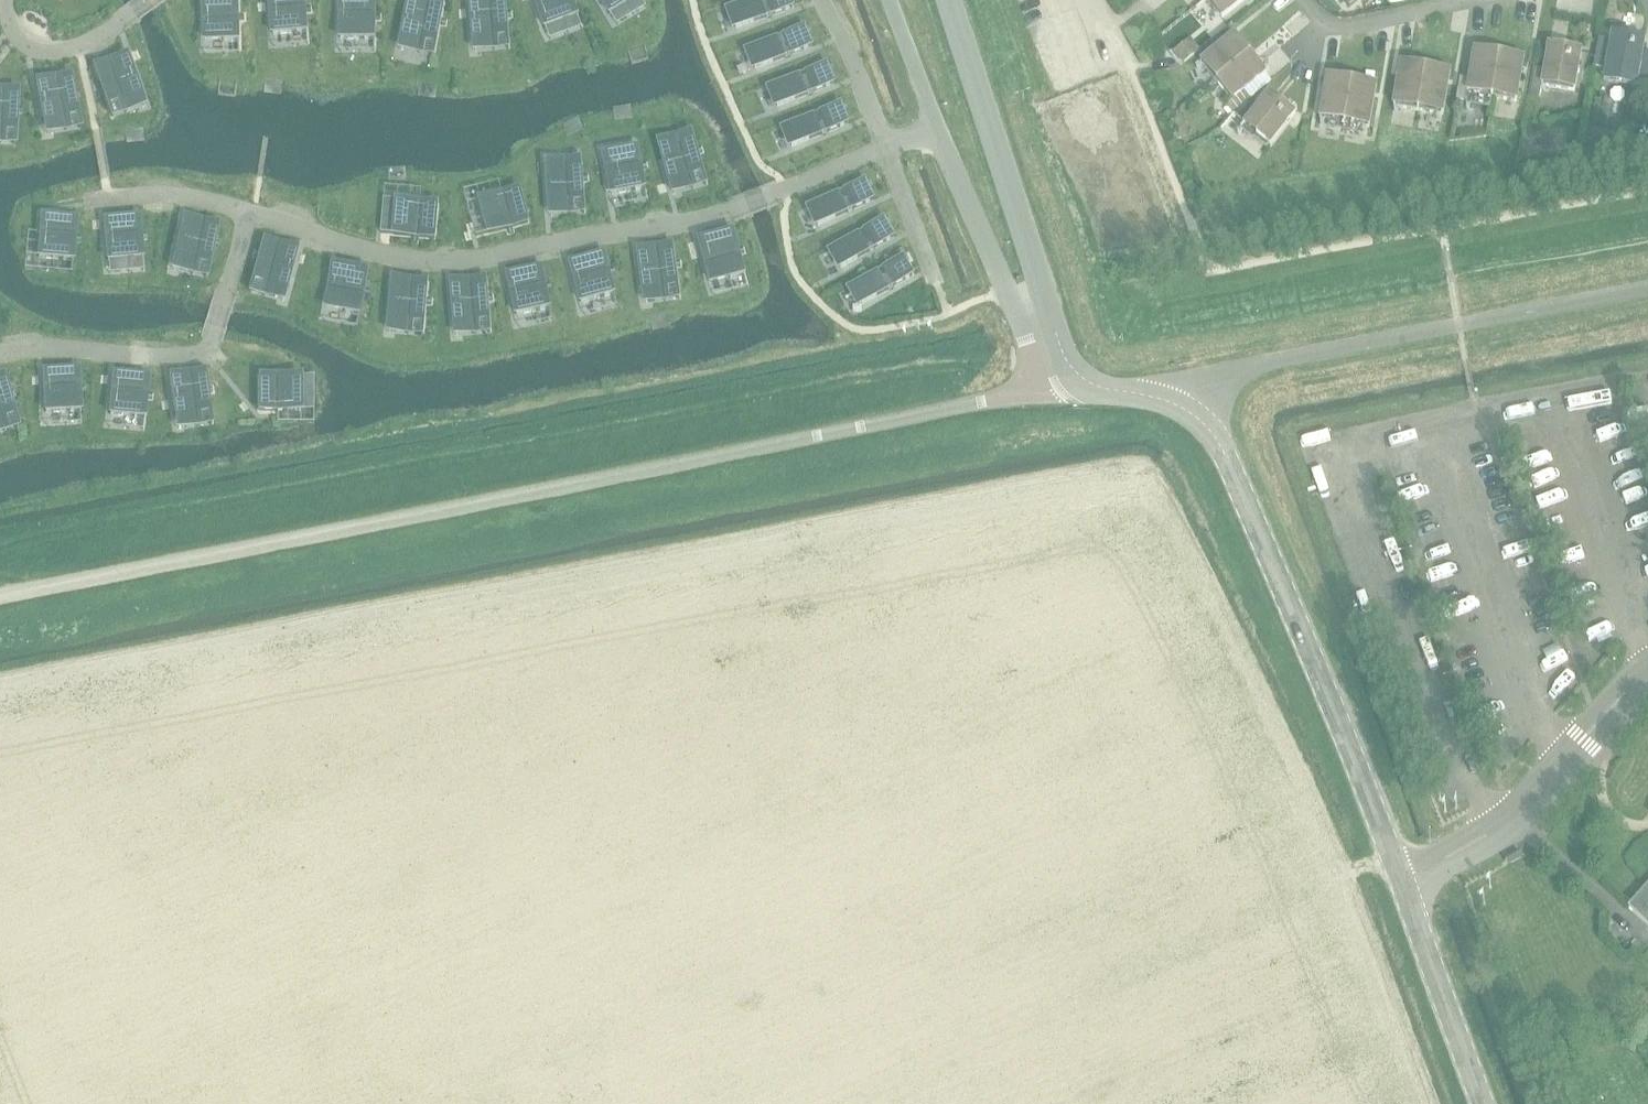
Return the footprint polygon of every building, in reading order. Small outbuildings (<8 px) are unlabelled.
[(204,39),(223,38),(224,41),(239,41),(238,0),(229,0),(224,0),(203,0),(204,39)] [(273,34),(307,31),(304,0),(270,0),(273,34)] [(340,39),(375,39),(374,0),(340,0),(340,39)] [(444,3),(430,0),(409,0),(402,36),(436,43),(444,3)] [(504,0),(470,0),(473,38),(508,35),(504,0)] [(545,27),(578,16),(572,0),(535,0),(545,27)] [(610,14),(633,0),(602,0),(610,14)] [(728,9),(735,28),(793,7),(790,0),(752,0),(728,9)] [(1221,18),(1243,0),(1206,0),(1221,18)] [(804,27),(747,50),(755,69),(811,46),(804,27)] [(1594,68),(1606,70),(1605,74),(1636,79),(1635,87),(1647,90),(1647,59),(1642,58),(1645,39),(1612,33),(1611,41),(1599,39),(1594,68)] [(1216,82),(1250,53),(1235,34),(1200,62),(1216,82)] [(1268,45),(1276,60),(1294,50),(1286,35),(1268,45)] [(1190,38),(1173,52),(1183,64),(1200,51),(1190,38)] [(1533,68),(1528,99),(1539,101),(1542,85),(1574,91),(1581,50),(1549,44),(1544,70),(1533,68)] [(1492,97),(1499,53),(1475,49),(1470,80),(1467,93),(1492,97)] [(1233,113),(1250,99),(1244,91),(1266,73),(1250,53),(1216,82),(1232,101),(1227,105),(1233,113)] [(1499,53),(1492,97),(1516,101),(1524,58),(1499,53)] [(107,104),(139,93),(126,54),(93,66),(107,104)] [(1418,110),(1425,67),(1401,62),(1393,106),(1418,110)] [(826,64),(769,87),(777,106),(834,83),(826,64)] [(1425,67),(1418,110),(1442,115),(1450,71),(1425,67)] [(44,121),(78,114),(70,74),(36,81),(44,121)] [(1344,123),(1352,80),(1327,75),(1320,119),(1344,123)] [(1467,93),(1470,80),(1459,78),(1456,100),(1466,102),(1467,93)] [(1352,80),(1344,123),(1369,128),(1376,84),(1352,80)] [(15,131),(18,90),(0,89),(0,130),(15,131)] [(1233,113),(1246,123),(1244,125),(1270,145),(1295,113),(1269,92),(1259,106),(1250,99),(1233,113)] [(840,104),(783,127),(791,146),(848,123),(840,104)] [(703,171),(691,132),(658,142),(670,181),(703,171)] [(645,188),(637,148),(603,154),(611,194),(645,188)] [(584,200),(580,159),(546,162),(549,203),(584,200)] [(864,181),(809,206),(818,225),(873,200),(864,181)] [(528,222),(519,189),(480,200),(488,233),(528,222)] [(434,238),(437,204),(397,200),(393,234),(434,238)] [(73,260),(76,219),(42,216),(38,257),(73,260)] [(142,258),(139,217),(104,220),(108,261),(142,258)] [(218,224),(184,217),(175,257),(209,264),(218,224)] [(883,219),(830,250),(841,268),(893,237),(883,219)] [(699,241),(710,280),(729,276),(729,279),(744,275),(734,235),(720,239),(719,236),(699,241)] [(253,279),(286,288),(297,248),(263,239),(253,279)] [(678,285),(672,245),(638,250),(643,290),(678,285)] [(570,263),(581,302),(614,294),(604,254),(570,263)] [(902,257),(849,288),(860,306),(913,275),(902,257)] [(334,265),(327,305),(346,309),(345,312),(360,315),(367,274),(354,272),(354,269),(334,265)] [(508,275),(516,315),(550,308),(541,267),(508,275)] [(424,322),(427,282),(393,278),(389,319),(424,322)] [(489,319),(485,279),(451,282),(455,322),(489,319)] [(43,371),(46,412),(80,410),(78,369),(43,371)] [(210,411),(204,371),(170,375),(176,416),(210,411)] [(113,373),(110,414),(144,417),(148,376),(113,373)] [(3,375),(0,376),(0,418),(15,414),(3,375)] [(300,410),(300,376),(259,376),(259,410),(300,410)] [(1628,908),(1647,925),(1647,885),(1628,908)]
